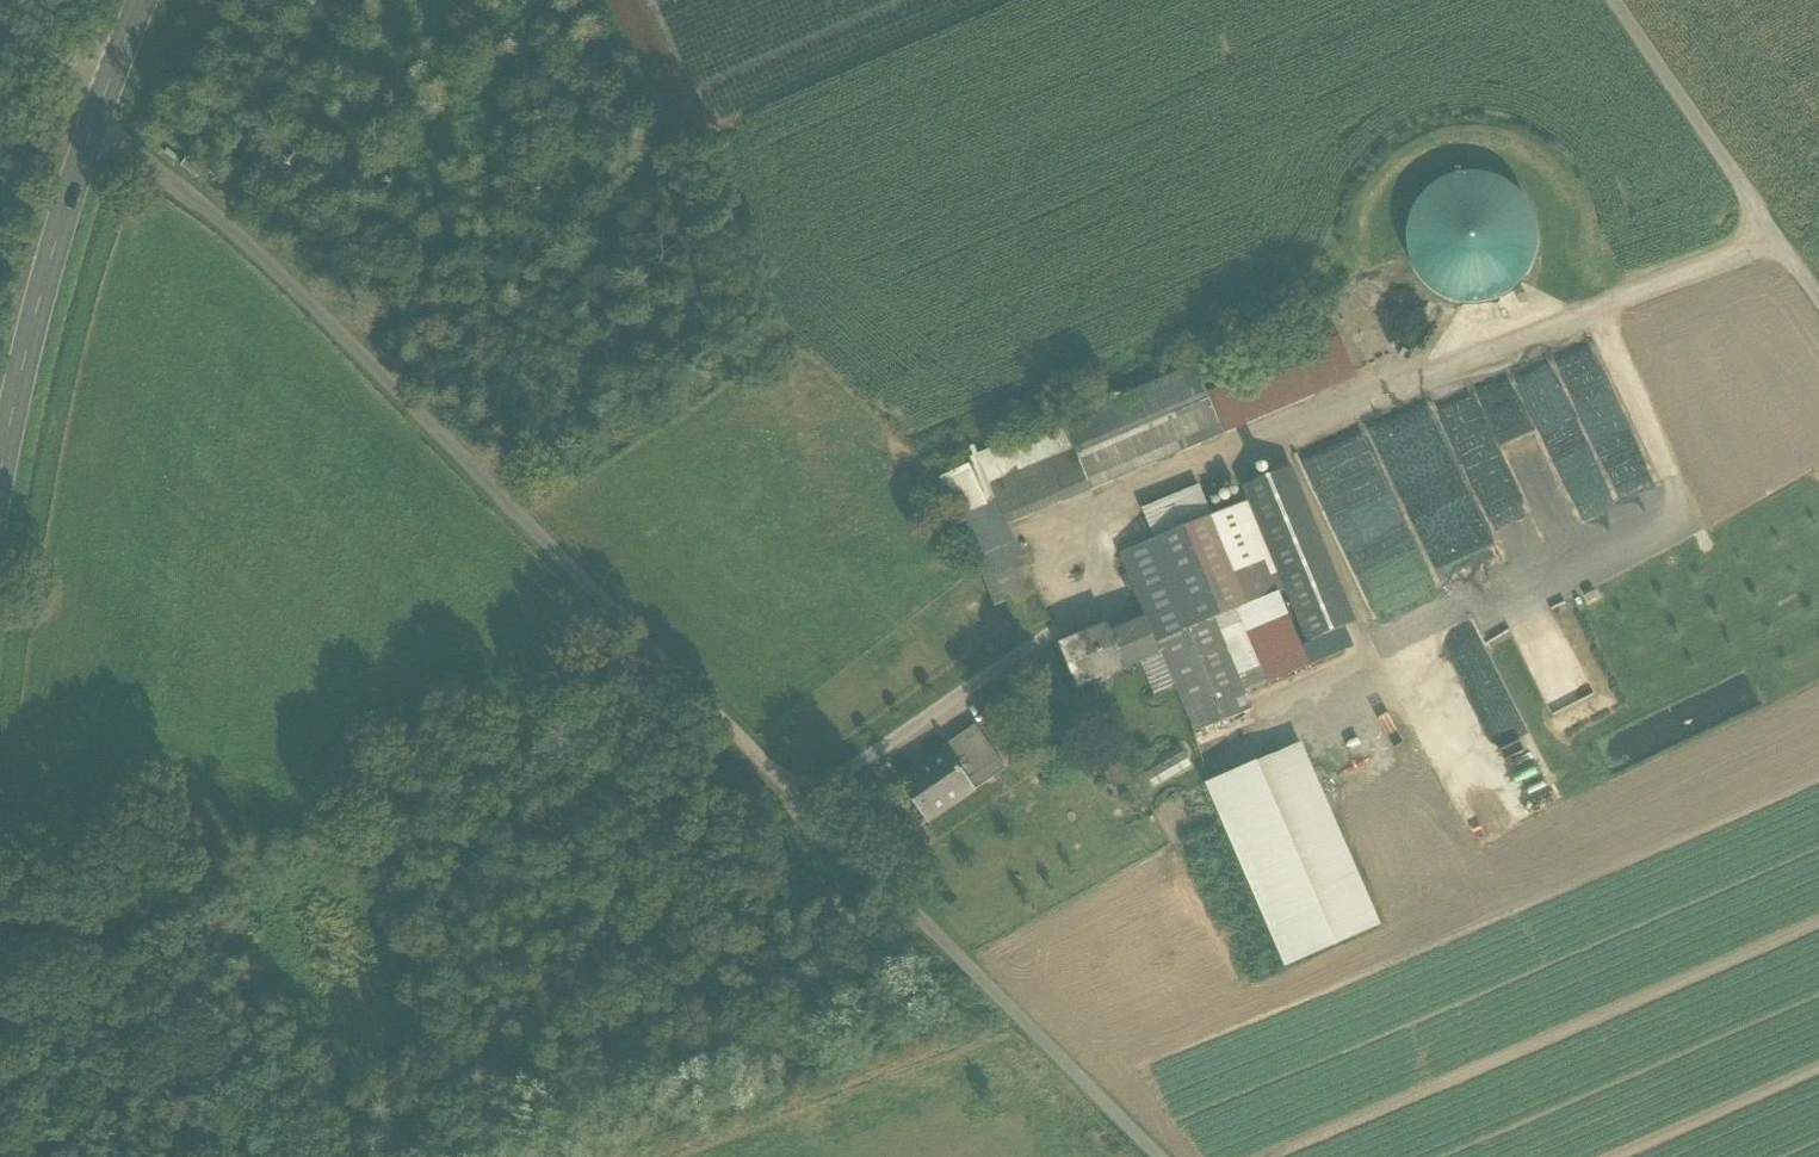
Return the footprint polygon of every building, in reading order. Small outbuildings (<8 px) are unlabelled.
[(1421,198),(1408,222),(1407,246),(1414,269),(1429,288),(1451,301),(1479,304),(1501,297),(1522,279),(1535,255),(1537,235),(1529,207),(1513,188),(1487,175),(1466,173),(1439,182),(1421,198)] [(1340,338),(1207,395),(1223,434),(1357,378),(1340,338)] [(1194,366),(1062,423),(1075,452),(1074,452),(1090,491),(1223,434),(1207,395),(1194,366)] [(1517,374),(1467,386),(1475,420),(1474,420),(1458,417),(1445,421),(1447,428),(1447,426),(1454,453),(1492,444),(1498,471),(1504,438),(1520,434),(1504,431),(1502,426),(1515,423),(1517,414),(1516,413),(1520,389),(1517,374)] [(1368,415),(1284,449),(1291,467),(1354,620),(1450,581),(1368,415)] [(1074,452),(992,487),(1008,526),(1090,491),(1074,452)] [(1354,620),(1291,467),(1242,487),(1285,590),(1307,644),(1339,631),(1356,624),(1354,620)] [(1508,555),(1581,522),(1560,476),(1544,483),(1548,492),(1503,512),(1504,514),(1517,508),(1524,523),(1512,529),(1511,526),(1498,532),(1508,555)] [(1248,501),(1119,555),(1147,621),(1156,644),(1214,620),(1238,610),(1285,590),(1248,501)] [(985,582),(997,578),(996,576),(1025,564),(1016,543),(976,560),(985,582)] [(1025,564),(996,576),(997,578),(1008,604),(1020,633),(1049,620),(1025,564)] [(997,578),(985,582),(996,609),(1008,604),(997,578)] [(1285,590),(1238,610),(1261,665),(1237,675),(1245,692),(1315,663),(1307,644),(1285,590)] [(1238,610),(1214,620),(1237,675),(1261,665),(1238,610)] [(1214,620),(1158,643),(1162,654),(1177,690),(1196,734),(1252,710),(1245,692),(1237,675),(1214,620)] [(1112,635),(1126,667),(1140,662),(1160,654),(1156,644),(1147,621),(1112,635)] [(1126,667),(1112,635),(1109,627),(1060,647),(1077,688),(1126,667)] [(1339,631),(1307,644),(1315,663),(1347,650),(1339,631)] [(1155,699),(1177,690),(1162,654),(1160,654),(1140,662),(1155,699)] [(976,726),(942,749),(945,753),(947,752),(960,772),(973,764),(978,771),(997,757),(976,726)] [(1299,749),(1210,788),(1287,965),(1376,925),(1299,749)] [(973,791),(960,772),(947,752),(945,753),(901,784),(928,822),(973,791)] [(1153,774),(1160,790),(1202,772),(1196,756),(1153,774)] [(960,772),(973,791),(1004,769),(999,761),(999,760),(997,757),(978,771),(973,764),(960,772)]
